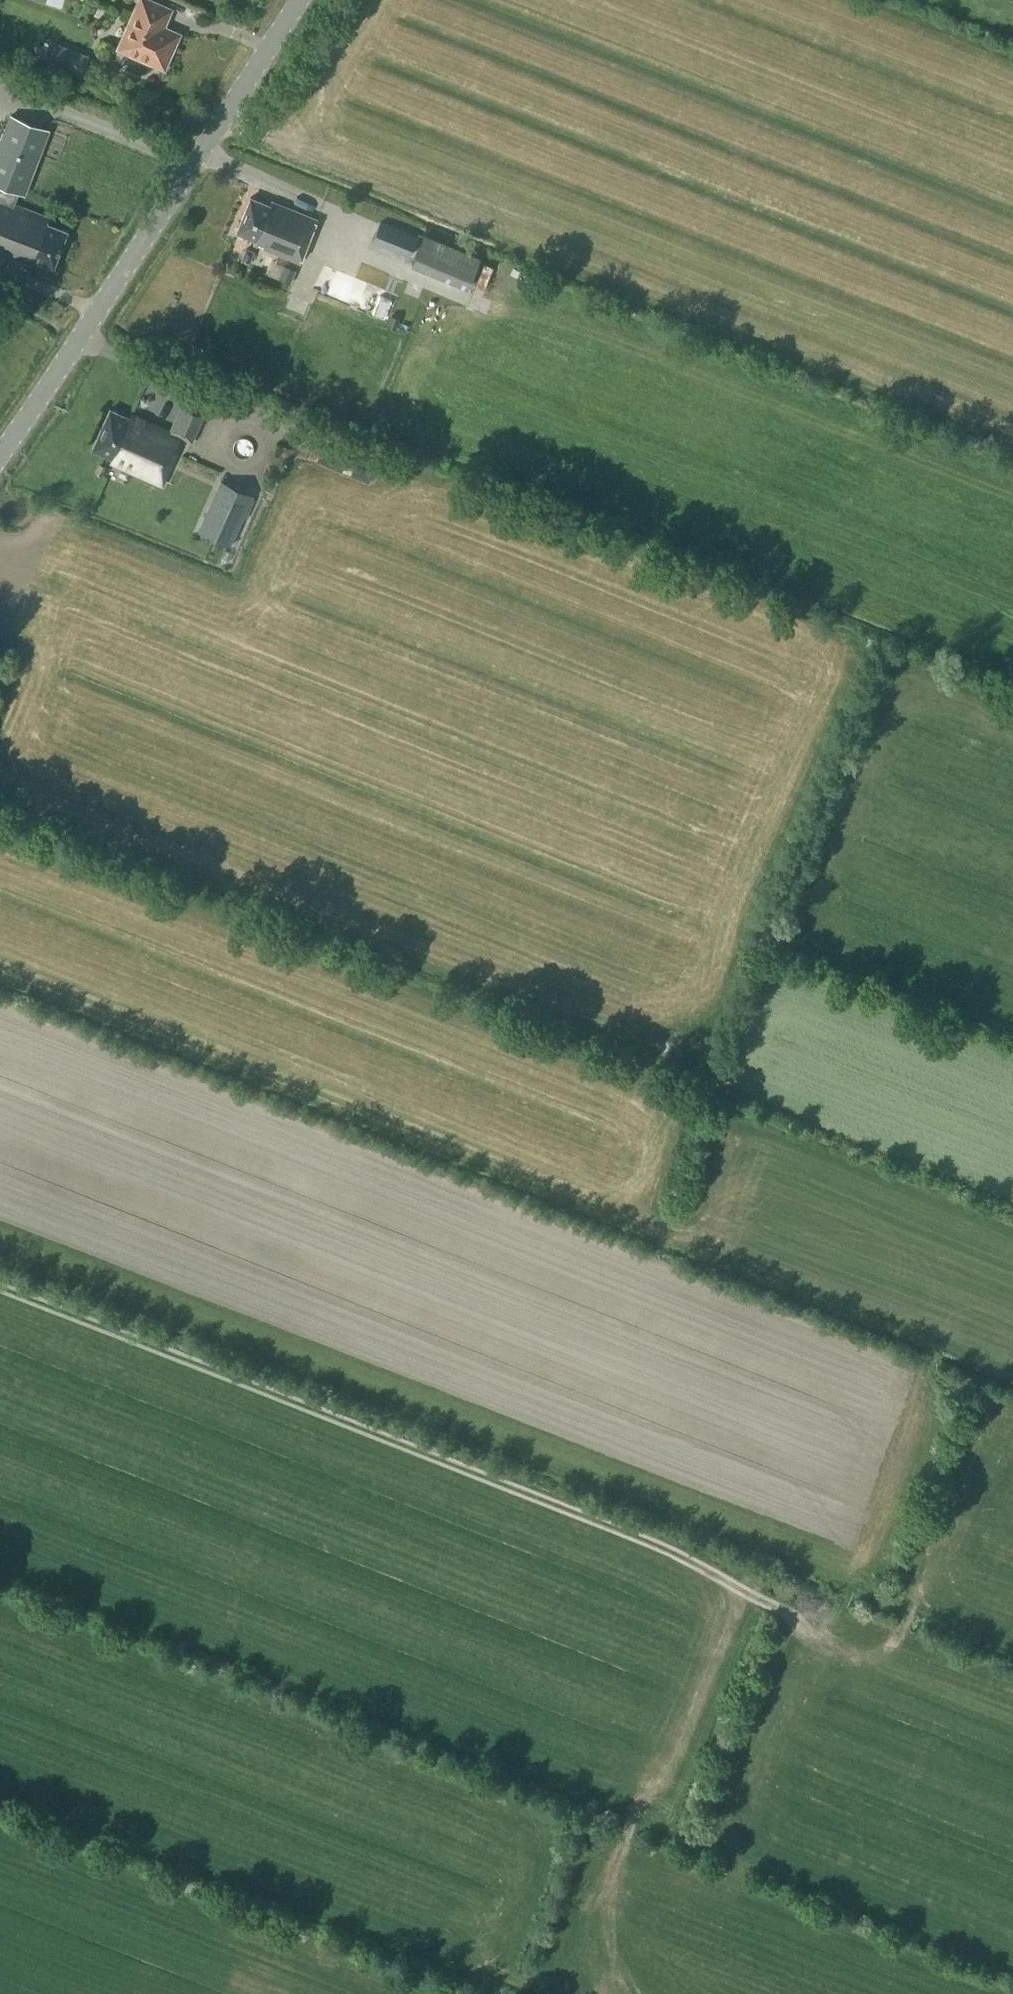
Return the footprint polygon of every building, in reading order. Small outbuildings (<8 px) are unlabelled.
[(162,28),(170,10),(146,0),(143,0),(122,47),(164,66),(178,35),(162,28)] [(80,74),(88,55),(56,41),(48,60),(80,74)] [(19,193),(23,194),(48,130),(11,116),(0,145),(0,253),(2,254),(3,251),(10,254),(9,256),(31,265),(33,259),(54,267),(67,231),(47,223),(49,217),(15,204),(19,193)] [(298,262),(315,219),(272,202),(271,205),(251,197),(237,232),(256,239),(254,244),(298,262)] [(416,237),(380,223),(373,241),(409,256),(416,237)] [(423,229),(408,262),(469,289),(483,256),(423,229)] [(249,262),(253,252),(245,249),(241,259),(249,262)] [(286,265),(280,278),(290,282),(295,268),(286,265)] [(392,314),(389,321),(396,324),(400,317),(392,314)] [(110,409),(92,449),(111,458),(110,462),(163,485),(177,453),(174,452),(181,436),(192,441),(203,415),(181,406),(170,431),(131,414),(130,418),(110,409)] [(100,462),(95,472),(102,475),(106,465),(100,462)] [(205,515),(221,522),(214,539),(230,546),(253,495),(221,480),(205,515)]
